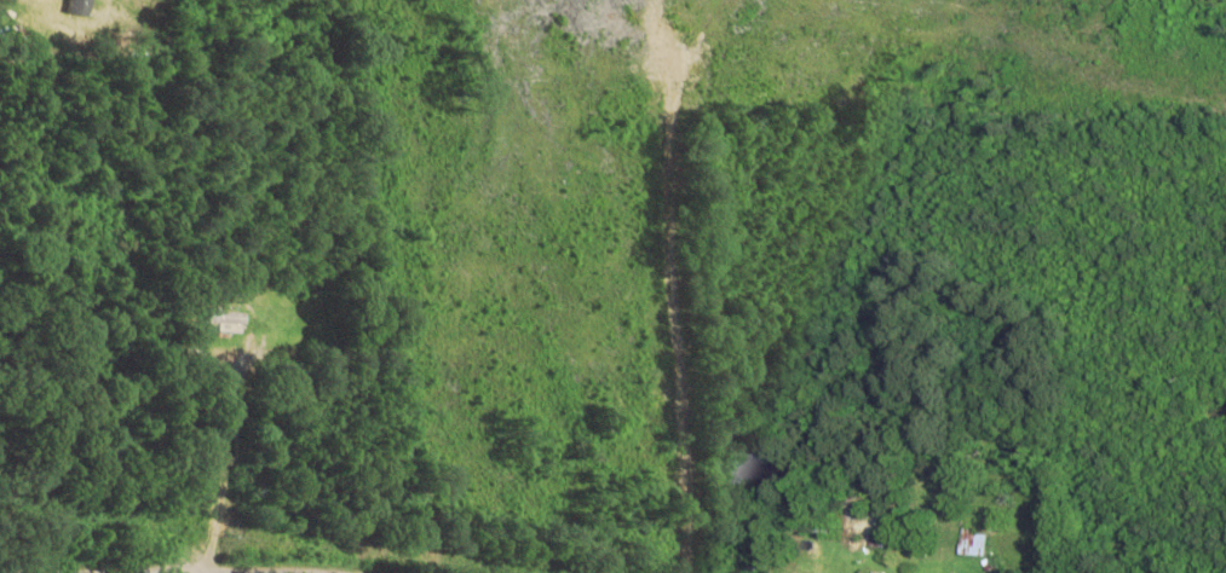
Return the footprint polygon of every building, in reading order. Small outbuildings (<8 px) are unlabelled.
[(242,324),(242,314),(206,314),(206,324),(242,324)] [(985,557),(985,532),(959,532),(959,557),(985,557)] [(888,548),(888,536),(870,536),(870,548),(888,548)]
